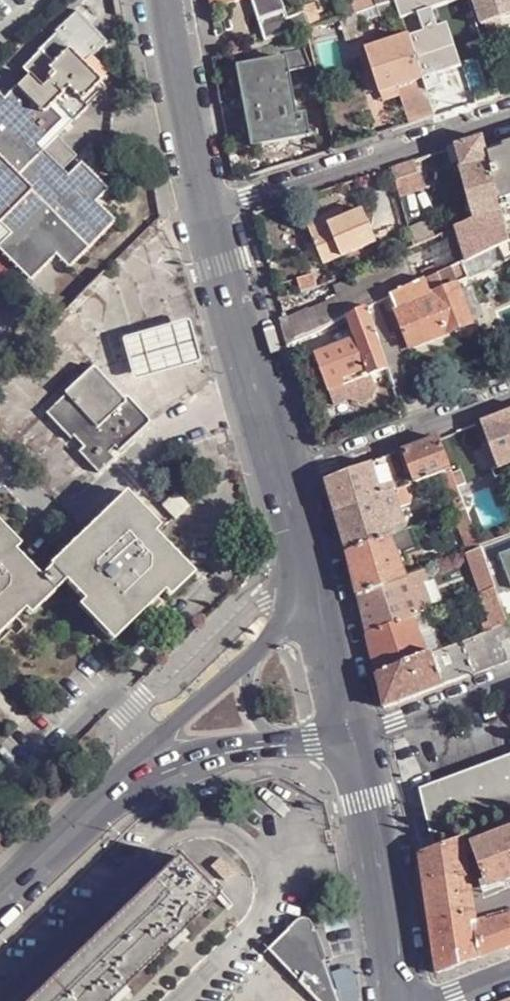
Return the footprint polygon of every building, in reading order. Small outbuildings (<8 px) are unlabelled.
[(213,9),(238,1),(238,0),(211,0),(212,5),(213,9)] [(265,44),(272,42),(286,38),(278,17),(305,8),(302,0),(252,0),(265,44)] [(352,5),(355,15),(375,8),(372,0),(367,0),(352,5)] [(375,8),(395,2),(400,0),(372,0),(375,8)] [(401,20),(462,0),(400,0),(395,2),(401,20)] [(482,24),(509,16),(509,0),(474,0),(482,24)] [(395,2),(375,8),(381,27),(401,20),(395,2)] [(305,10),(312,29),(322,25),(316,7),(305,10)] [(305,10),(305,8),(278,17),(286,38),(312,29),(305,10)] [(397,88),(409,125),(435,116),(433,110),(427,92),(408,38),(367,52),(381,94),(397,88)] [(48,150),(42,145),(66,120),(60,110),(65,105),(79,119),(92,107),(87,100),(104,80),(70,49),(55,62),(46,51),(29,69),(35,74),(8,99),(2,93),(0,95),(0,252),(5,248),(36,278),(61,255),(74,265),(118,221),(100,202),(110,189),(86,165),(72,176),(67,171),(48,150)] [(286,59),(240,68),(253,147),(310,136),(307,118),(297,120),(286,59)] [(63,137),(48,150),(67,171),(82,156),(63,137)] [(457,146),(479,219),(504,212),(504,210),(501,201),(489,154),(484,137),(457,146)] [(489,154),(501,201),(509,198),(509,147),(489,154)] [(440,153),(417,160),(421,175),(446,166),(440,153)] [(417,160),(394,168),(402,199),(427,191),(421,175),(417,160)] [(504,210),(509,208),(509,198),(501,201),(504,210)] [(308,223),(311,232),(347,216),(344,208),(308,223)] [(347,216),(311,232),(325,267),(378,243),(363,209),(347,216)] [(476,257),(503,246),(509,243),(509,233),(504,212),(479,219),(466,224),(476,257)] [(465,262),(472,278),(509,262),(503,246),(476,257),(465,262)] [(454,268),(460,283),(472,278),(465,262),(454,268)] [(454,268),(417,285),(393,296),(413,349),(475,324),(460,283),(454,268)] [(291,343),(294,342),(350,316),(368,308),(377,303),(393,296),(417,285),(410,269),(285,324),(291,343)] [(299,280),(304,292),(318,286),(313,274),(299,280)] [(377,303),(368,308),(371,318),(380,314),(377,303)] [(371,318),(368,308),(350,316),(359,338),(317,354),(335,403),(351,397),(362,401),(374,396),(379,389),(373,374),(389,368),(378,337),(371,318)] [(378,337),(389,333),(380,314),(371,318),(378,337)] [(196,361),(185,323),(124,340),(135,379),(196,361)] [(389,368),(395,386),(415,380),(396,331),(389,333),(378,337),(389,368)] [(52,415),(75,438),(77,436),(88,447),(83,452),(103,471),(117,458),(112,452),(117,448),(122,452),(156,420),(133,397),(130,400),(101,369),(52,415)] [(509,464),(509,412),(483,422),(500,468),(509,464)] [(439,473),(447,471),(445,464),(450,463),(441,437),(407,450),(418,481),(439,473)] [(334,503),(337,512),(397,489),(387,458),(327,480),(334,503)] [(500,468),(495,470),(498,477),(509,472),(509,464),(500,468)] [(454,514),(456,513),(468,509),(452,469),(447,471),(439,473),(454,514)] [(344,539),(349,554),(393,537),(411,530),(402,507),(413,504),(410,496),(421,492),(418,481),(413,483),(397,489),(337,512),(344,539)] [(131,491),(125,496),(159,532),(165,526),(131,491)] [(180,520),(194,505),(182,492),(168,506),(180,520)] [(159,532),(125,496),(54,565),(54,566),(69,583),(88,601),(122,635),(142,615),(163,598),(169,591),(192,568),(194,566),(159,532)] [(456,513),(471,553),(482,549),(481,547),(468,509),(456,513)] [(19,549),(24,543),(0,518),(0,529),(19,549)] [(45,575),(19,549),(0,529),(0,639),(31,611),(55,587),(45,575)] [(393,537),(401,555),(406,553),(418,548),(412,530),(411,530),(393,537)] [(355,580),(359,595),(409,576),(401,555),(393,537),(349,554),(355,580)] [(481,592),(483,592),(496,586),(482,549),(471,553),(467,554),(481,592)] [(401,555),(409,576),(414,574),(406,553),(401,555)] [(499,558),(509,586),(509,554),(499,558)] [(69,583),(54,566),(45,575),(55,587),(31,611),(35,616),(69,583)] [(198,573),(192,568),(169,591),(174,596),(198,573)] [(365,622),(369,635),(426,613),(435,610),(425,583),(430,581),(426,570),(414,574),(409,576),(359,595),(365,622)] [(495,631),(509,625),(508,619),(502,604),(497,591),(496,586),(483,592),(490,610),(487,611),(495,631)] [(167,602),(163,598),(142,615),(147,621),(167,602)] [(116,641),(122,635),(88,601),(82,606),(116,641)] [(375,661),(378,674),(439,651),(426,613),(369,635),(375,661)] [(509,661),(509,625),(495,631),(439,651),(378,674),(383,696),(386,707),(476,674),(509,661)] [(422,790),(433,835),(509,806),(509,757),(422,790)] [(467,847),(474,893),(491,886),(497,902),(509,897),(509,831),(467,847)] [(474,893),(467,847),(465,838),(423,854),(440,973),(483,957),(479,924),(474,893)] [(218,898),(178,856),(93,938),(28,1000),(111,1000),(218,898)] [(497,902),(491,886),(474,893),(479,924),(509,917),(509,897),(497,902)] [(285,961),(313,933),(315,930),(314,924),(311,919),(305,917),(299,920),(289,928),(291,931),(272,949),(285,961)] [(509,947),(509,917),(479,924),(483,957),(509,947)] [(313,933),(285,961),(303,980),(301,984),(302,984),(318,1000),(340,1000),(313,933)]
